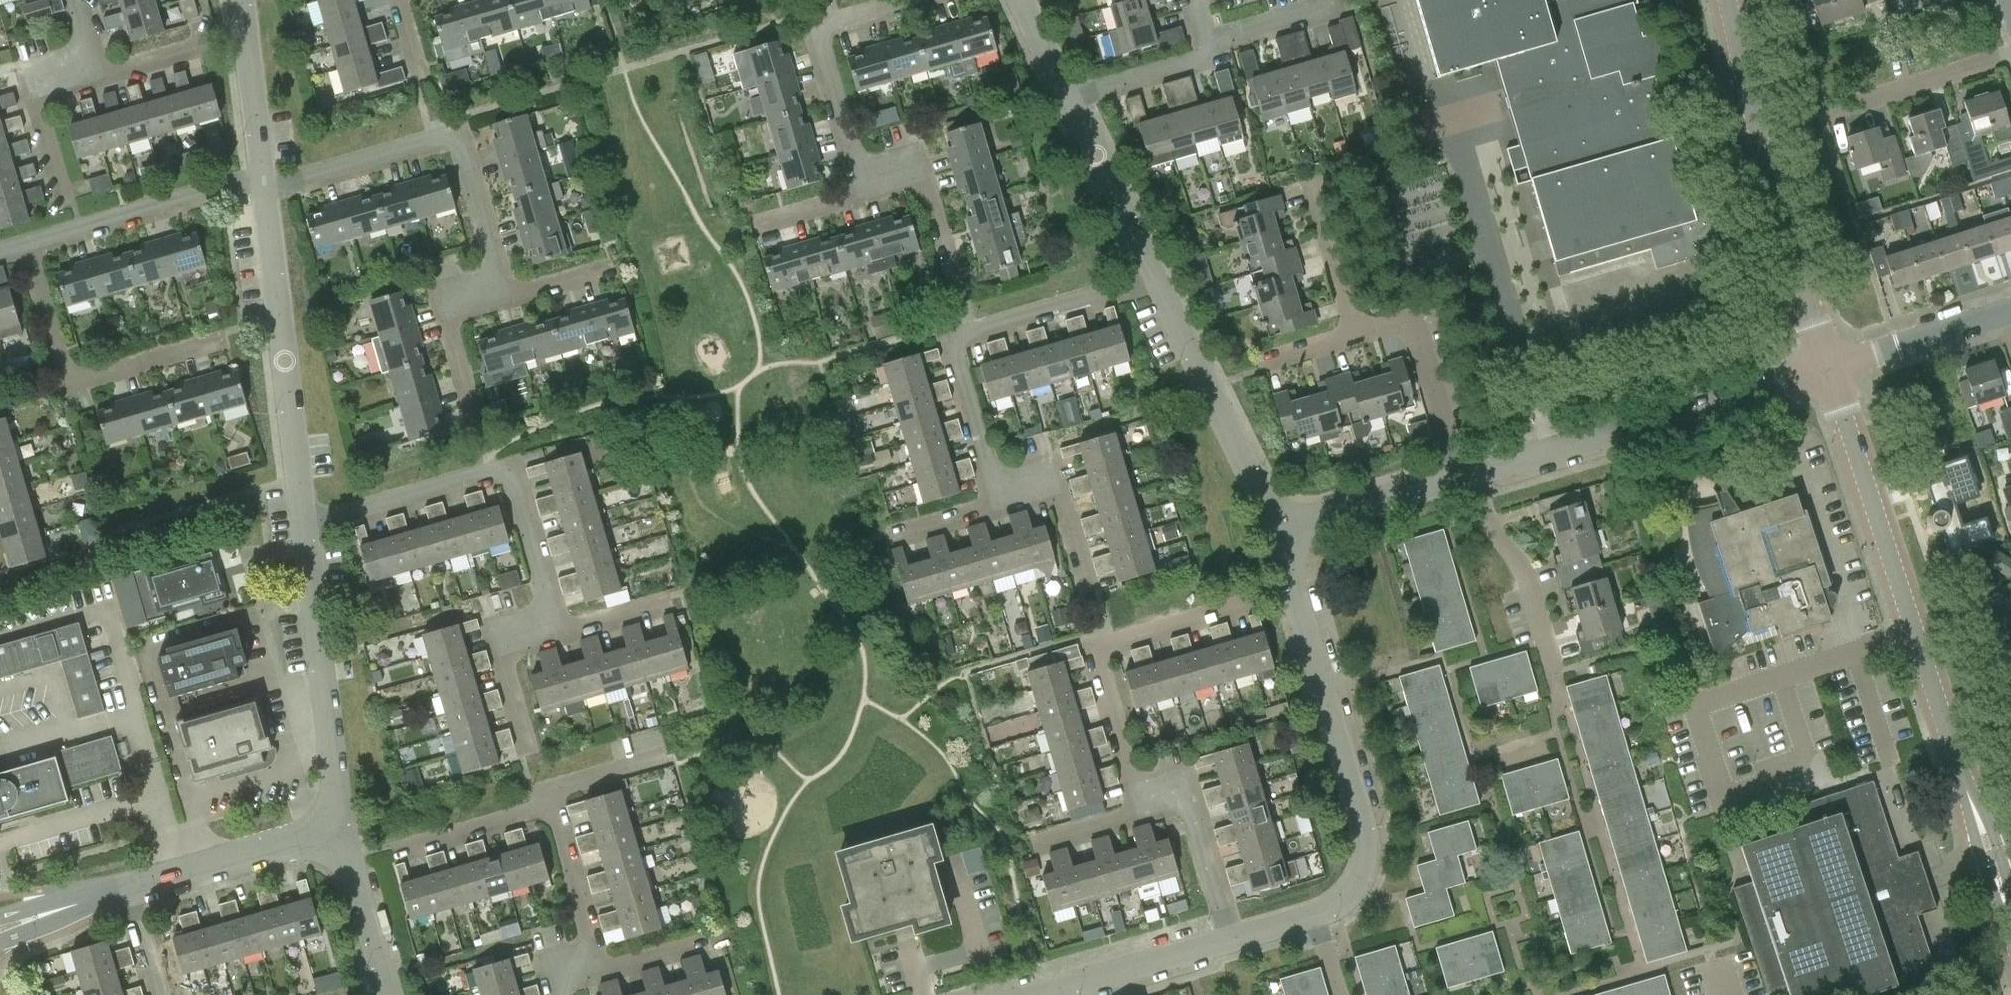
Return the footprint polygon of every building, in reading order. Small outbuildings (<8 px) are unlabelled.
[(52,14),(48,0),(47,0),(24,7),(28,21),(52,14)] [(127,25),(128,24),(126,16),(157,7),(155,0),(121,0),(120,1),(124,12),(104,18),(107,30),(127,25)] [(199,16),(195,0),(180,0),(179,0),(185,20),(199,16)] [(318,0),(325,24),(358,14),(354,0),(318,0)] [(509,0),(500,0),(487,4),(486,0),(484,0),(471,4),(484,51),(487,50),(484,38),(517,28),(509,0)] [(548,0),(509,0),(517,28),(554,18),(548,0)] [(554,18),(590,7),(588,0),(548,0),(554,18)] [(1117,29),(1118,30),(1150,20),(1146,5),(1165,0),(1133,0),(1122,3),(1114,5),(1111,6),(1117,29)] [(1559,276),(1570,273),(1650,250),(1656,270),(1721,251),(1707,202),(1692,207),(1654,77),(1664,59),(1656,33),(1642,37),(1632,0),(1556,0),(1544,4),(1543,0),(1416,0),(1438,77),(1482,64),(1507,149),(1513,171),(1527,167),(1555,262),(1559,276)] [(1862,6),(1881,0),(1812,0),(1820,26),(1864,12),(1862,6)] [(484,51),(471,4),(456,9),(457,12),(435,19),(448,63),(484,52),(484,51)] [(157,7),(126,16),(128,24),(127,25),(132,41),(164,31),(157,7)] [(636,33),(633,23),(626,25),(623,12),(612,15),(619,39),(636,33)] [(331,47),(386,32),(383,23),(362,29),(358,14),(325,24),(331,47)] [(951,25),(966,77),(977,73),(973,57),(997,50),(988,19),(968,25),(966,20),(951,25)] [(1315,31),(1323,58),(1321,59),(1330,91),(1330,92),(1332,101),(1356,94),(1353,85),(1354,85),(1345,52),(1348,50),(1340,19),(1326,23),(1327,27),(1315,31)] [(1181,26),(1154,34),(1150,20),(1118,30),(1117,29),(1108,32),(1115,56),(1157,44),(1158,48),(1185,40),(1181,26)] [(918,39),(926,70),(948,64),(951,77),(955,79),(965,76),(966,77),(951,25),(936,29),(937,34),(918,39)] [(1289,34),(1308,98),(1330,92),(1330,91),(1321,59),(1312,61),(1303,30),(1289,34)] [(338,70),(371,61),(367,46),(388,40),(386,32),(331,47),(338,70)] [(1275,72),(1287,114),(1310,107),(1308,98),(1289,34),(1275,38),(1284,69),(1275,72)] [(882,45),(892,80),(926,70),(918,39),(898,45),(897,41),(882,45)] [(758,85),(794,75),(789,60),(785,61),(780,41),(748,50),(758,85)] [(892,80),(882,45),(867,49),(868,54),(848,59),(857,91),(892,80)] [(1247,80),(1251,79),(1263,121),(1287,114),(1275,72),(1261,76),(1253,49),(1239,53),(1247,80)] [(706,52),(694,55),(697,66),(709,62),(706,52)] [(537,64),(534,54),(526,57),(528,66),(537,64)] [(492,76),(501,74),(497,60),(488,63),(492,76)] [(403,67),(375,75),(371,61),(338,70),(345,94),(377,84),(379,89),(406,81),(403,67)] [(1214,72),(1222,100),(1208,104),(1218,137),(1216,137),(1219,146),(1244,139),(1232,97),(1236,96),(1228,68),(1214,72)] [(173,75),(179,95),(179,96),(188,93),(197,124),(221,117),(212,85),(192,91),(186,71),(173,75)] [(454,87),(469,83),(466,72),(451,76),(454,87)] [(1011,94),(1020,91),(1015,73),(1005,76),(1011,94)] [(769,120),(800,111),(794,91),(798,90),(794,75),(758,85),(762,96),(748,100),(753,116),(766,112),(769,120)] [(1194,144),(1216,137),(1218,137),(1208,104),(1199,107),(1190,75),(1176,79),(1194,144)] [(150,81),(156,102),(164,100),(173,131),(197,124),(188,93),(179,96),(179,95),(168,98),(162,78),(150,81)] [(1162,117),(1175,160),(1197,154),(1194,144),(1176,79),(1161,83),(1171,115),(1162,117)] [(126,88),(132,108),(133,109),(141,107),(150,138),(173,131),(164,100),(156,102),(145,105),(139,85),(126,88)] [(2010,170),(2010,157),(1988,164),(1980,136),(1993,131),(1997,143),(2010,138),(2010,132),(1998,91),(1988,95),(1987,93),(1974,97),(1974,99),(1964,102),(1970,120),(1956,124),(1968,161),(1967,161),(1974,182),(2010,170)] [(103,95),(109,115),(109,116),(117,114),(126,145),(150,138),(141,107),(133,109),(132,108),(121,112),(116,92),(103,95)] [(0,97),(0,111),(18,105),(14,93),(0,97)] [(1126,98),(1134,126),(1130,127),(1134,139),(1142,137),(1151,167),(1175,160),(1162,117),(1148,122),(1140,94),(1126,98)] [(79,102),(85,122),(86,123),(93,121),(102,152),(126,145),(117,114),(109,116),(109,115),(97,119),(91,98),(79,102)] [(887,119),(898,116),(896,109),(885,111),(887,119)] [(1930,153),(1945,148),(1951,166),(1967,161),(1968,161),(1956,124),(1945,128),(1939,110),(1907,120),(1913,137),(1908,138),(1914,156),(1904,159),(1910,179),(1923,174),(1932,158),(1930,153)] [(779,155),(814,145),(809,129),(805,130),(800,111),(769,120),(779,155)] [(500,161),(547,147),(547,146),(554,144),(551,133),(544,135),(542,130),(531,134),(525,115),(494,124),(500,144),(496,145),(500,161)] [(1,123),(0,120),(0,127),(1,127),(3,135),(4,135),(24,129),(21,117),(1,123)] [(102,152),(93,121),(86,123),(85,122),(69,127),(79,159),(102,152)] [(954,169),(989,159),(979,124),(948,132),(954,153),(950,154),(954,169)] [(8,146),(4,135),(3,135),(1,127),(0,127),(0,153),(8,150),(10,158),(11,158),(31,152),(28,140),(8,146)] [(1877,129),(1847,139),(1856,169),(1878,162),(1880,171),(1879,171),(1883,183),(1907,175),(1897,143),(1883,148),(1877,129)] [(1012,149),(1023,146),(1020,135),(1009,138),(1012,149)] [(563,148),(566,159),(578,156),(575,144),(563,148)] [(814,145),(779,155),(789,190),(820,181),(814,161),(818,160),(814,145)] [(547,147),(500,161),(505,176),(509,175),(515,194),(546,185),(536,150),(547,147)] [(14,170),(11,158),(10,158),(8,150),(0,153),(0,178),(14,174),(17,182),(18,182),(38,176),(35,164),(14,170)] [(180,155),(183,168),(196,164),(192,151),(180,155)] [(170,160),(173,171),(182,168),(179,158),(170,160)] [(989,159),(954,169),(958,184),(962,182),(968,203),(999,194),(989,159)] [(21,193),(18,182),(17,182),(14,174),(0,178),(0,204),(21,198),(24,206),(25,205),(25,206),(45,200),(41,187),(21,193)] [(89,180),(93,193),(93,195),(114,189),(109,174),(89,180)] [(410,183),(422,226),(426,225),(424,217),(455,208),(446,177),(426,183),(425,179),(410,183)] [(1998,181),(2003,197),(2010,194),(2010,177),(1998,181)] [(1989,183),(1994,199),(2003,197),(1998,181),(1989,183)] [(546,185),(515,194),(521,214),(516,215),(521,230),(556,220),(551,203),(562,199),(557,182),(546,185)] [(377,198),(385,229),(417,220),(419,227),(422,226),(410,183),(395,187),(396,192),(377,198)] [(999,194),(968,203),(974,222),(970,223),(974,238),(1009,229),(1009,228),(999,194)] [(1222,205),(1233,202),(1231,194),(1219,198),(1222,205)] [(1957,194),(1948,197),(1954,213),(1963,210),(1957,194)] [(581,199),(584,210),(592,208),(589,197),(581,199)] [(1241,243),(1277,232),(1272,216),(1284,213),(1279,197),(1217,215),(1220,226),(1227,230),(1237,227),(1241,243)] [(1954,213),(1948,197),(1939,200),(1945,216),(1954,213)] [(0,204),(0,230),(30,221),(25,206),(25,205),(24,206),(21,198),(0,204)] [(341,203),(351,239),(385,229),(377,198),(357,204),(356,199),(341,203)] [(351,239),(341,203),(326,208),(327,212),(306,218),(315,249),(351,239)] [(1921,215),(1918,206),(1907,210),(1907,209),(1899,212),(1904,229),(1909,244),(1918,241),(1917,239),(1918,239),(1915,229),(1914,230),(1913,226),(1912,226),(1910,218),(1921,215)] [(595,220),(597,220),(594,210),(593,210),(584,213),(587,223),(595,220)] [(1895,232),(1904,229),(1899,212),(1889,215),(1895,232)] [(871,224),(885,270),(896,267),(893,255),(919,248),(910,217),(888,224),(887,219),(871,224)] [(1991,257),(2010,250),(2010,220),(2010,218),(1981,227),(1991,257)] [(556,220),(521,230),(525,245),(529,244),(535,264),(567,255),(556,220)] [(885,270),(871,224),(856,228),(858,232),(836,239),(845,269),(866,263),(870,275),(885,270)] [(1019,264),(1015,248),(1022,246),(1025,240),(1021,225),(1009,228),(1009,229),(974,238),(978,253),(982,252),(988,273),(997,270),(1001,284),(1019,279),(1015,265),(1019,264)] [(1954,236),(1964,265),(1991,257),(1981,227),(1954,236)] [(614,229),(599,234),(603,245),(618,240),(614,229)] [(1277,232),(1241,243),(1251,274),(1298,261),(1293,244),(1282,247),(1277,232)] [(161,241),(171,276),(206,266),(197,235),(177,240),(176,236),(161,241)] [(1935,242),(1945,271),(1964,265),(1954,236),(1935,242)] [(845,269),(836,239),(815,245),(814,241),(799,245),(809,280),(845,269)] [(1547,239),(1532,243),(1537,262),(1552,258),(1547,239)] [(171,276),(161,241),(146,245),(147,249),(127,255),(136,286),(171,276)] [(1910,250),(1920,279),(1945,271),(1935,242),(1910,250)] [(809,280),(799,245),(784,249),(785,253),(763,260),(772,291),(789,286),(790,290),(798,287),(797,283),(809,280)] [(1920,279),(1910,250),(1886,257),(1882,246),(1868,250),(1877,278),(1891,274),(1895,287),(1920,279)] [(431,260),(429,250),(417,254),(419,263),(431,260)] [(136,286),(127,255),(108,260),(106,256),(91,261),(101,296),(136,286)] [(1191,259),(1195,270),(1208,266),(1205,255),(1191,259)] [(101,296),(91,261),(76,265),(78,269),(57,275),(66,306),(101,296)] [(1298,261),(1251,274),(1260,306),(1296,295),(1291,279),(1303,276),(1298,261)] [(362,273),(365,282),(376,278),(373,269),(362,273)] [(20,324),(10,290),(0,293),(0,340),(23,334),(20,324)] [(380,336),(416,326),(411,311),(407,312),(401,292),(370,301),(380,336)] [(1296,295),(1260,306),(1269,337),(1316,324),(1312,307),(1300,310),(1296,295)] [(587,307),(597,342),(634,331),(625,300),(603,307),(602,302),(587,307)] [(207,315),(218,313),(215,301),(204,303),(207,315)] [(1104,309),(1110,328),(1099,331),(1109,367),(1130,361),(1114,306),(1104,309)] [(597,342),(587,307),(572,311),(573,316),(552,322),(561,353),(597,342)] [(877,316),(884,337),(901,332),(895,310),(877,316)] [(1109,367),(1099,331),(1088,334),(1082,315),(1074,318),(1077,329),(1090,372),(1109,367)] [(1090,372),(1077,329),(1074,318),(1065,320),(1070,339),(1060,342),(1070,378),(1090,372)] [(561,353),(552,322),(531,328),(529,323),(514,328),(524,363),(561,353)] [(382,373),(390,371),(421,362),(416,343),(420,341),(416,326),(380,336),(372,339),(382,373)] [(1070,378),(1060,342),(1048,346),(1043,327),(1035,329),(1050,384),(1070,378)] [(524,363),(514,328),(499,332),(500,337),(478,343),(487,374),(524,363)] [(1050,384),(1035,329),(1025,332),(1031,351),(1020,354),(1031,389),(1050,384)] [(852,339),(855,343),(860,343),(863,340),(864,336),(861,332),(856,331),(852,334),(852,339)] [(1031,389),(1020,354),(1010,357),(1004,338),(995,340),(1011,395),(1031,389)] [(105,351),(117,347),(114,339),(102,343),(105,351)] [(1011,395),(995,340),(986,343),(992,362),(980,365),(991,401),(1011,395)] [(941,358),(938,349),(919,354),(883,364),(889,385),(925,374),(922,363),(941,358)] [(334,350),(325,353),(328,362),(337,360),(334,350)] [(1419,384),(1412,356),(1401,359),(1384,363),(1388,375),(1372,380),(1383,415),(1414,406),(1409,386),(1419,384)] [(604,368),(602,360),(595,362),(597,372),(605,370),(604,368)] [(1976,406),(2003,397),(1992,361),(1965,370),(1968,379),(1958,382),(1966,408),(1976,405),(1976,406)] [(400,406),(436,396),(431,381),(427,383),(421,362),(390,371),(400,406)] [(201,379),(211,414),(246,404),(237,373),(217,379),(216,374),(201,379)] [(1383,415),(1372,380),(1357,384),(1353,373),(1337,377),(1351,425),(1355,440),(1367,436),(1371,429),(1368,420),(1383,415)] [(895,404),(949,389),(947,379),(928,384),(925,374),(889,385),(895,404)] [(1335,429),(1351,425),(1337,377),(1321,382),(1325,393),(1309,398),(1319,434),(1320,434),(1323,441),(1338,437),(1335,429)] [(211,414),(201,379),(186,383),(188,387),(168,393),(177,424),(211,414)] [(900,424),(936,414),(933,403),(952,397),(949,389),(895,404),(900,424)] [(1136,401),(1145,398),(1143,390),(1134,392),(1136,401)] [(1319,434),(1309,398),(1294,403),(1290,391),(1274,396),(1288,443),(1319,434)] [(177,424),(168,393),(148,399),(147,395),(132,399),(142,434),(177,424)] [(436,396),(400,406),(411,442),(442,433),(436,412),(440,411),(436,396)] [(142,434),(132,399),(117,403),(118,408),(98,414),(107,444),(142,434)] [(12,441),(2,406),(0,406),(0,445),(12,441)] [(498,422),(510,419),(506,408),(495,411),(498,422)] [(1063,427),(1063,428),(1080,423),(1080,422),(1076,408),(1059,413),(1063,427)] [(906,444),(961,428),(958,418),(939,424),(936,414),(900,424),(906,444)] [(1023,438),(1034,435),(1035,435),(1041,433),(1038,423),(1037,423),(1032,428),(1032,427),(1021,431),(1023,438)] [(605,431),(607,440),(624,435),(621,427),(605,431)] [(912,463),(947,453),(944,442),(963,437),(961,428),(906,444),(912,463)] [(1062,458),(1081,453),(1084,464),(1120,453),(1114,433),(1059,449),(1062,458)] [(353,441),(357,456),(367,454),(363,438),(353,441)] [(0,445),(0,470),(19,465),(12,441),(0,445)] [(865,455),(874,453),(871,442),(862,444),(865,455)] [(529,479),(548,473),(551,484),(586,473),(580,453),(526,469),(529,479)] [(917,483),(972,467),(969,458),(950,463),(947,453),(912,463),(917,483)] [(1120,453),(1084,464),(1087,474),(1069,480),(1072,489),(1077,488),(1126,473),(1120,453)] [(871,463),(869,455),(852,460),(854,467),(859,465),(861,465),(861,466),(871,463)] [(227,459),(230,469),(239,467),(236,456),(227,459)] [(0,470),(0,496),(34,486),(33,482),(24,484),(19,465),(0,470)] [(972,467),(917,483),(923,503),(959,493),(956,481),(974,476),(972,467)] [(1690,510),(1690,509),(1688,509),(1689,528),(1691,546),(1696,564),(1703,582),(1712,598),(1698,603),(1716,658),(1749,631),(1750,634),(1777,625),(1781,638),(1830,622),(1826,609),(1826,608),(1832,607),(1831,609),(1832,609),(1836,600),(1836,598),(1836,597),(1835,595),(1834,593),(1832,592),(1831,592),(1830,591),(1828,591),(1826,587),(1829,586),(1805,510),(1801,511),(1796,494),(1789,497),(1780,482),(1769,468),(1761,478),(1753,487),(1742,494),(1731,500),(1726,491),(1716,494),(1714,489),(1713,489),(1718,505),(1704,509),(1690,510)] [(586,473),(551,484),(554,495),(535,500),(537,509),(592,493),(586,473)] [(1126,473),(1077,488),(1072,489),(1074,497),(1093,492),(1096,503),(1132,493),(1126,473)] [(0,496),(0,520),(32,511),(26,491),(35,489),(34,486),(0,496)] [(2003,489),(2008,505),(2004,510),(2007,521),(2010,521),(2010,487),(2003,489)] [(1556,538),(1591,528),(1584,501),(1582,502),(1579,489),(1538,501),(1544,524),(1551,522),(1556,538)] [(473,494),(489,548),(509,543),(499,507),(487,510),(482,492),(473,494)] [(90,508),(101,505),(97,493),(87,496),(90,508)] [(562,523),(598,513),(592,493),(537,509),(540,518),(559,513),(562,523)] [(1132,493),(1096,503),(1099,513),(1080,519),(1083,528),(1138,512),(1132,493)] [(489,548),(473,494),(464,497),(470,515),(459,519),(469,554),(489,548)] [(469,554),(459,519),(448,522),(443,503),(434,505),(450,560),(469,554)] [(450,560),(434,505),(425,508),(430,527),(420,530),(430,565),(450,560)] [(1952,520),(1951,515),(1949,511),(1944,508),(1940,507),(1935,508),(1931,511),(1928,515),(1927,520),(1928,525),(1931,529),(1935,532),(1940,533),(1944,532),(1949,529),(1951,525),(1952,520)] [(0,520),(0,529),(2,535),(0,536),(0,546),(46,532),(45,528),(38,531),(32,511),(0,520)] [(1018,513),(1034,569),(1055,562),(1045,527),(1032,530),(1026,511),(1018,513)] [(1107,543),(1143,532),(1138,512),(1083,528),(1085,537),(1104,531),(1107,543)] [(598,513),(562,523),(565,534),(546,539),(549,548),(603,532),(598,513)] [(1003,539),(1013,574),(1034,569),(1018,513),(1009,516),(1014,535),(1003,539)] [(430,565),(420,530),(409,533),(404,514),(395,517),(410,571),(430,565)] [(410,571),(395,517),(386,519),(391,538),(381,541),(391,577),(410,571)] [(93,529),(91,519),(78,522),(81,532),(93,529)] [(1013,574),(1003,539),(991,542),(985,523),(977,525),(992,580),(1013,574)] [(1165,541),(1179,536),(1175,524),(1161,528),(1165,541)] [(355,528),(360,547),(370,582),(391,577),(381,541),(370,544),(364,525),(355,528)] [(961,551),(972,586),(992,580),(977,525),(967,528),(972,547),(961,551)] [(1560,578),(1601,566),(1598,554),(1599,553),(1591,528),(1556,538),(1561,554),(1554,556),(1560,578)] [(1411,569),(1451,558),(1443,529),(1403,541),(1411,569)] [(40,537),(47,535),(46,532),(0,546),(0,555),(7,553),(11,568),(46,558),(40,537)] [(573,562),(609,552),(603,532),(549,548),(552,557),(570,552),(573,562)] [(1143,532),(1107,543),(1110,553),(1091,558),(1094,568),(1149,552),(1143,532)] [(972,586),(961,551),(949,554),(944,535),(935,538),(951,592),(972,586)] [(920,562),(930,598),(951,592),(935,538),(926,540),(931,559),(920,562)] [(892,550),(898,569),(908,604),(930,598),(920,562),(907,566),(902,547),(892,550)] [(222,594),(216,572),(220,571),(214,550),(197,554),(199,561),(159,573),(157,566),(114,578),(128,628),(165,618),(163,611),(222,594)] [(2010,569),(2010,561),(1995,551),(1987,565),(2007,576),(2010,569)] [(609,552),(573,562),(577,573),(558,579),(560,587),(615,572),(609,552)] [(1149,552),(1094,568),(1097,576),(1116,570),(1119,583),(1155,572),(1149,552)] [(1419,597),(1459,585),(1451,558),(1411,569),(1419,597)] [(1158,565),(1161,575),(1175,570),(1172,561),(1158,565)] [(1578,614),(1614,604),(1606,578),(1605,578),(1601,566),(1560,578),(1567,601),(1574,599),(1578,614)] [(520,585),(516,570),(497,576),(502,590),(520,585)] [(585,602),(606,596),(609,607),(630,601),(627,590),(626,586),(620,588),(615,572),(560,587),(563,596),(582,591),(585,602)] [(1427,624),(1467,613),(1459,585),(1419,597),(1427,624)] [(1614,604),(1578,614),(1583,630),(1576,632),(1583,655),(1624,643),(1621,630),(1622,630),(1614,604)] [(1067,624),(1063,608),(1051,611),(1055,627),(1067,624)] [(1652,613),(1656,626),(1668,621),(1664,609),(1652,613)] [(1248,616),(1254,635),(1243,638),(1253,673),(1274,667),(1258,613),(1248,616)] [(1467,613),(1427,624),(1435,653),(1475,641),(1467,613)] [(663,618),(668,637),(656,640),(667,675),(688,669),(673,615),(663,618)] [(678,629),(686,626),(684,618),(675,620),(678,629)] [(477,619),(458,625),(423,635),(429,655),(464,645),(461,634),(480,629),(477,619)] [(1253,673),(1243,638),(1232,641),(1227,622),(1218,625),(1234,679),(1253,673)] [(62,662),(78,719),(105,711),(80,623),(0,646),(0,680),(62,662)] [(667,675),(656,640),(644,643),(639,624),(630,627),(646,681),(667,675)] [(1204,650),(1214,685),(1234,679),(1218,625),(1209,628),(1215,646),(1204,650)] [(615,652),(625,687),(646,681),(630,627),(621,629),(627,649),(615,652)] [(167,651),(168,655),(158,658),(170,700),(251,676),(237,630),(167,651)] [(1034,647),(1030,634),(1022,637),(1026,650),(1032,648),(1034,647)] [(1214,685),(1204,650),(1193,653),(1188,634),(1179,636),(1195,690),(1214,685)] [(625,687),(615,652),(603,655),(598,636),(589,639),(604,693),(625,687)] [(1165,661),(1175,696),(1195,690),(1179,636),(1170,639),(1175,658),(1165,661)] [(573,664),(584,699),(604,693),(589,639),(580,642),(585,661),(573,664)] [(434,675),(489,659),(487,650),(467,656),(464,645),(429,655),(434,675)] [(1140,648),(1155,702),(1175,696),(1165,661),(1154,664),(1149,645),(1140,648)] [(1155,702),(1140,648),(1131,650),(1136,669),(1125,672),(1135,708),(1155,702)] [(584,699),(573,664),(562,667),(556,649),(547,651),(563,705),(584,699)] [(1033,692),(1068,682),(1065,671),(1084,666),(1081,656),(1062,662),(1058,650),(1028,659),(1031,670),(1027,672),(1033,692)] [(563,705),(547,651),(538,654),(544,673),(531,676),(541,712),(563,705)] [(1498,659),(1510,699),(1538,691),(1526,651),(1498,659)] [(1018,671),(1029,668),(1026,658),(1015,661),(1018,671)] [(440,695),(476,684),(472,673),(492,668),(489,659),(434,675),(440,695)] [(1510,699),(1498,659),(1470,668),(1482,708),(1510,699)] [(1407,705),(1447,694),(1439,665),(1399,677),(1407,705)] [(376,685),(390,680),(387,668),(373,672),(376,685)] [(1574,715),(1614,703),(1606,675),(1566,687),(1574,715)] [(1039,712),(1077,701),(1093,696),(1090,688),(1072,693),(1068,682),(1033,692),(1039,712)] [(446,714),(501,698),(498,689),(479,695),(476,684),(440,695),(446,714)] [(1415,733),(1455,721),(1447,694),(1407,705),(1415,733)] [(1044,731),(1080,721),(1077,710),(1095,705),(1093,696),(1077,701),(1039,712),(1044,731)] [(452,734),(487,724),(484,713),(503,707),(501,698),(446,714),(452,734)] [(177,723),(195,784),(220,777),(265,764),(262,753),(272,750),(258,699),(177,723)] [(1614,703),(1574,715),(1582,743),(1622,731),(1614,703)] [(395,724),(405,721),(401,709),(391,712),(395,724)] [(1244,720),(1241,709),(1232,712),(1235,723),(1244,720)] [(1050,751),(1104,735),(1101,726),(1083,732),(1080,721),(1044,731),(1050,751)] [(1423,760),(1463,748),(1455,721),(1415,733),(1423,760)] [(457,754),(512,738),(509,728),(490,734),(487,724),(452,734),(457,754)] [(1622,731),(1582,743),(1590,770),(1630,758),(1622,731)] [(123,771),(112,735),(55,752),(56,757),(0,773),(0,820),(7,818),(69,800),(66,788),(123,771)] [(1056,771),(1077,764),(1091,760),(1088,749),(1106,744),(1104,735),(1050,751),(1056,771)] [(512,738),(457,754),(463,774),(499,763),(496,751),(514,746),(512,738)] [(1196,769),(1215,763),(1218,774),(1254,763),(1248,743),(1193,759),(1196,769)] [(1431,787),(1471,776),(1463,748),(1423,760),(1431,787)] [(1529,767),(1541,807),(1569,799),(1557,758),(1529,767)] [(1630,758),(1590,770),(1598,797),(1638,786),(1630,758)] [(1077,786),(1115,774),(1112,765),(1094,770),(1091,760),(1077,764),(1056,771),(1062,790),(1077,786)] [(1254,763),(1218,774),(1221,785),(1202,790),(1205,799),(1259,783),(1254,763)] [(1541,807),(1529,767),(1501,775),(1512,815),(1541,807)] [(404,774),(407,784),(421,780),(418,770),(404,774)] [(1115,774),(1077,786),(1062,790),(1068,811),(1103,800),(1100,788),(1118,783),(1115,774)] [(1471,776),(1431,787),(1439,816),(1480,804),(1471,776)] [(1788,994),(1928,994),(1903,920),(1936,909),(1925,877),(1916,850),(1897,857),(1871,781),(1796,806),(1802,824),(1739,845),(1751,881),(1732,887),(1767,991),(1785,985),(1788,994)] [(1230,813),(1265,803),(1259,783),(1205,799),(1207,808),(1227,803),(1230,813)] [(1638,786),(1598,797),(1606,825),(1646,813),(1638,786)] [(569,815),(589,810),(592,820),(627,810),(621,790),(566,805),(569,815)] [(1265,803),(1230,813),(1233,824),(1214,830),(1216,838),(1271,822),(1265,803)] [(627,810),(592,820),(595,832),(576,837),(578,846),(633,830),(627,810)] [(1312,831),(1306,812),(1295,816),(1301,834),(1312,831)] [(1646,813),(1606,825),(1614,852),(1654,841),(1646,813)] [(1435,860),(1457,855),(1476,850),(1468,820),(1427,832),(1435,860)] [(1271,822),(1216,838),(1219,847),(1238,842),(1241,852),(1277,842),(1271,822)] [(1141,827),(1157,881),(1179,875),(1168,839),(1155,843),(1150,824),(1141,827)] [(1136,887),(1157,881),(1141,827),(1132,830),(1138,848),(1126,852),(1136,887)] [(540,844),(528,847),(522,828),(513,830),(529,885),(550,879),(540,844)] [(854,905),(844,908),(853,938),(914,921),(916,930),(947,921),(929,861),(939,858),(930,828),(839,854),(854,905)] [(529,885),(513,830),(505,833),(510,852),(500,855),(510,890),(529,885)] [(633,830),(578,846),(581,855),(600,849),(603,860),(639,850),(633,830)] [(1546,871),(1587,859),(1579,831),(1538,842),(1546,871)] [(1136,887),(1126,852),(1114,855),(1109,836),(1100,839),(1115,893),(1136,887)] [(510,890),(500,855),(489,858),(483,839),(474,842),(490,896),(510,890)] [(1084,864),(1095,899),(1115,893),(1100,839),(1091,842),(1096,860),(1084,864)] [(1654,841),(1614,852),(1622,880),(1662,868),(1654,841)] [(490,896),(474,842),(465,844),(471,864),(460,867),(470,902),(490,896)] [(1277,842),(1241,852),(1244,863),(1225,869),(1227,877),(1282,861),(1277,842)] [(961,852),(968,875),(987,870),(980,847),(961,852)] [(1095,899),(1084,864),(1073,867),(1067,848),(1058,851),(1074,905),(1095,899)] [(639,850),(603,860),(606,871),(587,876),(590,885),(644,869),(639,850)] [(470,902),(460,867),(450,870),(444,851),(435,853),(451,907),(470,902)] [(1074,905),(1058,851),(1049,854),(1055,872),(1042,876),(1052,911),(1074,905)] [(451,907),(435,853),(426,856),(432,875),(421,878),(431,913),(451,907)] [(1457,855),(1435,860),(1416,865),(1424,892),(1446,888),(1465,883),(1457,855)] [(1587,859),(1546,871),(1554,898),(1595,886),(1587,859)] [(1282,861),(1227,877),(1230,887),(1250,881),(1253,892),(1288,882),(1282,861)] [(395,865),(401,884),(411,919),(431,913),(421,878),(411,881),(405,862),(395,865)] [(1029,880),(1040,877),(1036,863),(1024,866),(1029,880)] [(1662,868),(1622,880),(1630,907),(1670,896),(1662,868)] [(644,869),(590,885),(592,894),(611,888),(615,899),(650,889),(644,869)] [(297,881),(302,900),(292,903),(302,939),(322,933),(306,878),(297,881)] [(697,897),(709,893),(707,886),(695,889),(697,897)] [(1595,886),(1554,898),(1562,926),(1603,914),(1595,886)] [(266,890),(282,945),(302,939),(292,903),(281,906),(275,887),(266,890)] [(1454,916),(1446,888),(1424,892),(1424,893),(1405,898),(1413,927),(1454,916)] [(650,889),(615,899),(618,910),(598,916),(601,924),(656,909),(650,889)] [(252,915),(263,951),(282,945),(266,890),(257,892),(263,911),(252,915)] [(697,920),(713,915),(707,896),(691,900),(697,920)] [(1670,896),(1630,907),(1638,935),(1678,923),(1670,896)] [(227,901),(243,956),(263,951),(252,915),(242,918),(236,899),(227,901)] [(1181,910),(1187,908),(1184,899),(1178,901),(1181,910)] [(213,926),(224,962),(243,956),(227,901),(218,904),(224,923),(213,926)] [(656,909),(601,924),(604,933),(623,928),(626,939),(662,929),(656,909)] [(1159,919),(1156,909),(1145,913),(1148,922),(1159,919)] [(188,913),(204,968),(224,962),(213,926),(203,929),(197,910),(188,913)] [(204,968),(188,913),(179,916),(185,934),(173,938),(183,974),(204,968)] [(1603,914),(1562,926),(1571,954),(1611,942),(1603,914)] [(1126,929),(1123,921),(1113,924),(1115,932),(1126,929)] [(503,938),(522,931),(518,922),(500,929),(503,938)] [(1678,923),(1638,935),(1646,963),(1686,952),(1678,923)] [(1492,930),(1463,939),(1475,979),(1504,971),(1492,930)] [(474,940),(476,946),(482,945),(480,938),(474,940)] [(1475,979),(1463,939),(1434,948),(1446,988),(1475,979)] [(130,947),(111,952),(108,941),(72,951),(78,971),(132,956),(130,947)] [(1363,985),(1403,973),(1395,945),(1355,957),(1363,985)] [(417,955),(419,962),(427,960),(424,952),(417,955)] [(528,953),(509,958),(473,969),(479,989),(515,979),(512,968),(531,963),(528,953)] [(132,956),(78,971),(84,991),(119,981),(116,970),(135,964),(132,956)] [(702,994),(726,994),(719,971),(706,975),(701,956),(692,958),(702,994)] [(692,958),(683,961),(688,980),(676,983),(680,994),(702,994),(692,958)] [(1328,994),(1320,966),(1280,978),(1285,994),(1327,994),(1328,994)] [(676,983),(664,987),(659,968),(650,970),(657,994),(680,994),(676,983)] [(650,970),(641,973),(647,992),(635,994),(657,994),(650,970)] [(332,989),(341,986),(337,972),(328,975),(332,989)] [(1363,985),(1366,994),(1410,994),(1403,973),(1363,985)] [(1639,994),(1670,994),(1664,975),(1636,983),(1639,994)] [(539,993),(537,984),(518,990),(515,979),(479,989),(481,994),(533,994),(539,993)] [(617,979),(608,982),(612,994),(622,994),(617,979)] [(122,992),(119,981),(84,991),(85,994),(144,994),(142,986),(122,992)] [(608,982),(599,984),(603,994),(612,994),(608,982)] [(1609,994),(1639,994),(1636,983),(1608,991),(1609,994)]
